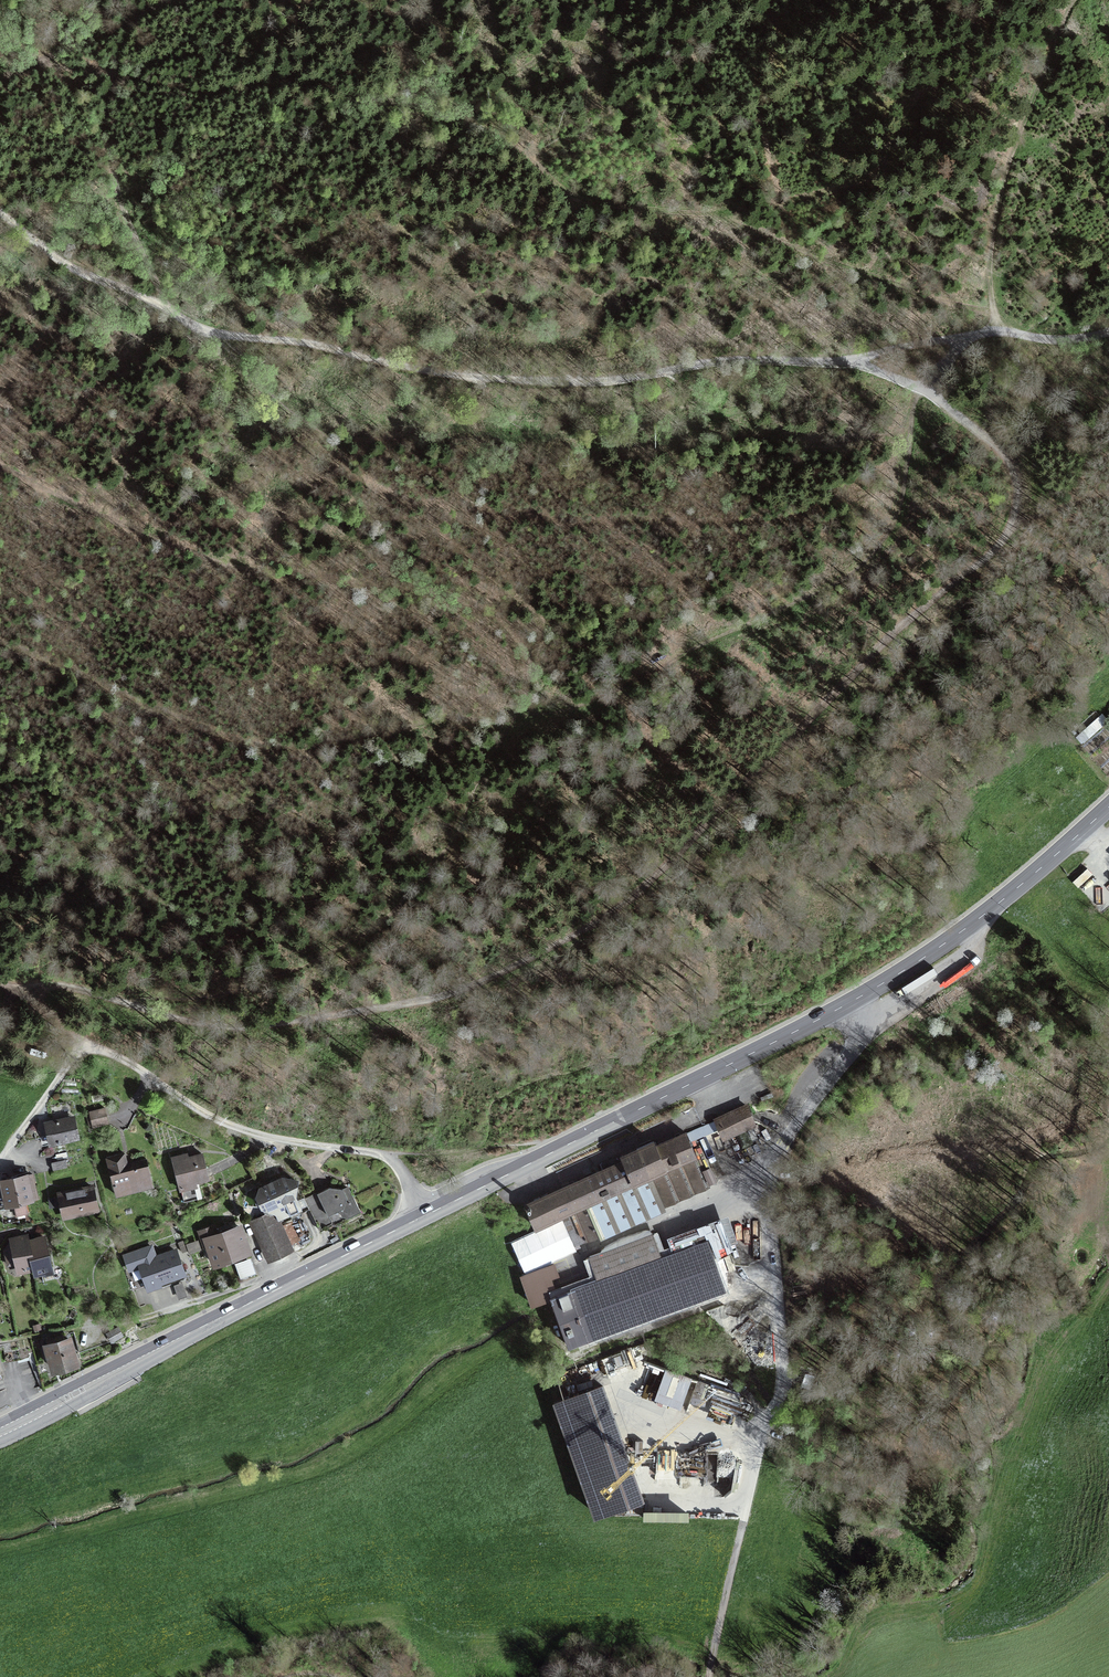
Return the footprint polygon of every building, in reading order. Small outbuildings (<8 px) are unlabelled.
[(105,1108),(89,1112),(94,1128),(110,1124),(105,1108)] [(737,1109),(715,1119),(723,1139),(746,1129),(737,1109)] [(74,1115),(42,1121),(47,1144),(79,1138),(74,1115)] [(691,1127),(522,1199),(534,1229),(565,1216),(577,1245),(717,1185),(691,1127)] [(597,1144),(584,1150),(587,1156),(599,1150),(597,1144)] [(202,1151),(172,1159),(179,1186),(209,1179),(202,1151)] [(124,1154),(105,1159),(115,1197),(154,1187),(147,1158),(127,1163),(124,1154)] [(67,1158),(49,1159),(50,1169),(68,1167),(67,1158)] [(0,1176),(0,1185),(4,1205),(33,1199),(26,1170),(0,1176)] [(287,1179),(259,1189),(257,1198),(264,1201),(269,1209),(274,1206),(280,1217),(298,1208),(294,1197),(298,1183),(287,1179)] [(320,1196),(332,1224),(361,1212),(348,1183),(341,1187),(332,1191),(320,1196)] [(93,1184),(57,1193),(64,1220),(100,1211),(93,1184)] [(332,1224),(320,1196),(308,1201),(320,1229),(332,1224)] [(722,1219),(707,1225),(713,1241),(728,1235),(722,1219)] [(241,1223),(203,1237),(213,1266),(251,1251),(241,1223)] [(284,1230),(260,1240),(268,1261),(292,1251),(284,1230)] [(34,1270),(27,1239),(26,1234),(7,1238),(16,1275),(34,1270)] [(590,1276),(547,1292),(567,1349),(728,1292),(709,1238),(659,1255),(651,1234),(584,1257),(590,1276)] [(27,1239),(34,1270),(36,1277),(54,1273),(45,1235),(27,1239)] [(199,1239),(189,1241),(191,1250),(201,1248),(199,1239)] [(154,1243),(123,1254),(130,1272),(138,1269),(147,1291),(187,1277),(176,1248),(158,1254),(154,1243)] [(251,1259),(235,1265),(241,1281),(257,1275),(251,1259)] [(182,1283),(174,1286),(179,1301),(187,1298),(182,1283)] [(118,1326),(105,1332),(110,1342),(123,1335),(118,1326)] [(68,1334),(42,1342),(51,1371),(78,1363),(68,1334)] [(613,1364),(623,1362),(621,1348),(611,1349),(613,1364)] [(736,1399),(656,1370),(646,1400),(725,1429),(736,1399)] [(641,1490),(601,1383),(556,1399),(596,1506),(641,1490)] [(689,1516),(689,1505),(644,1504),(644,1516),(689,1516)]
